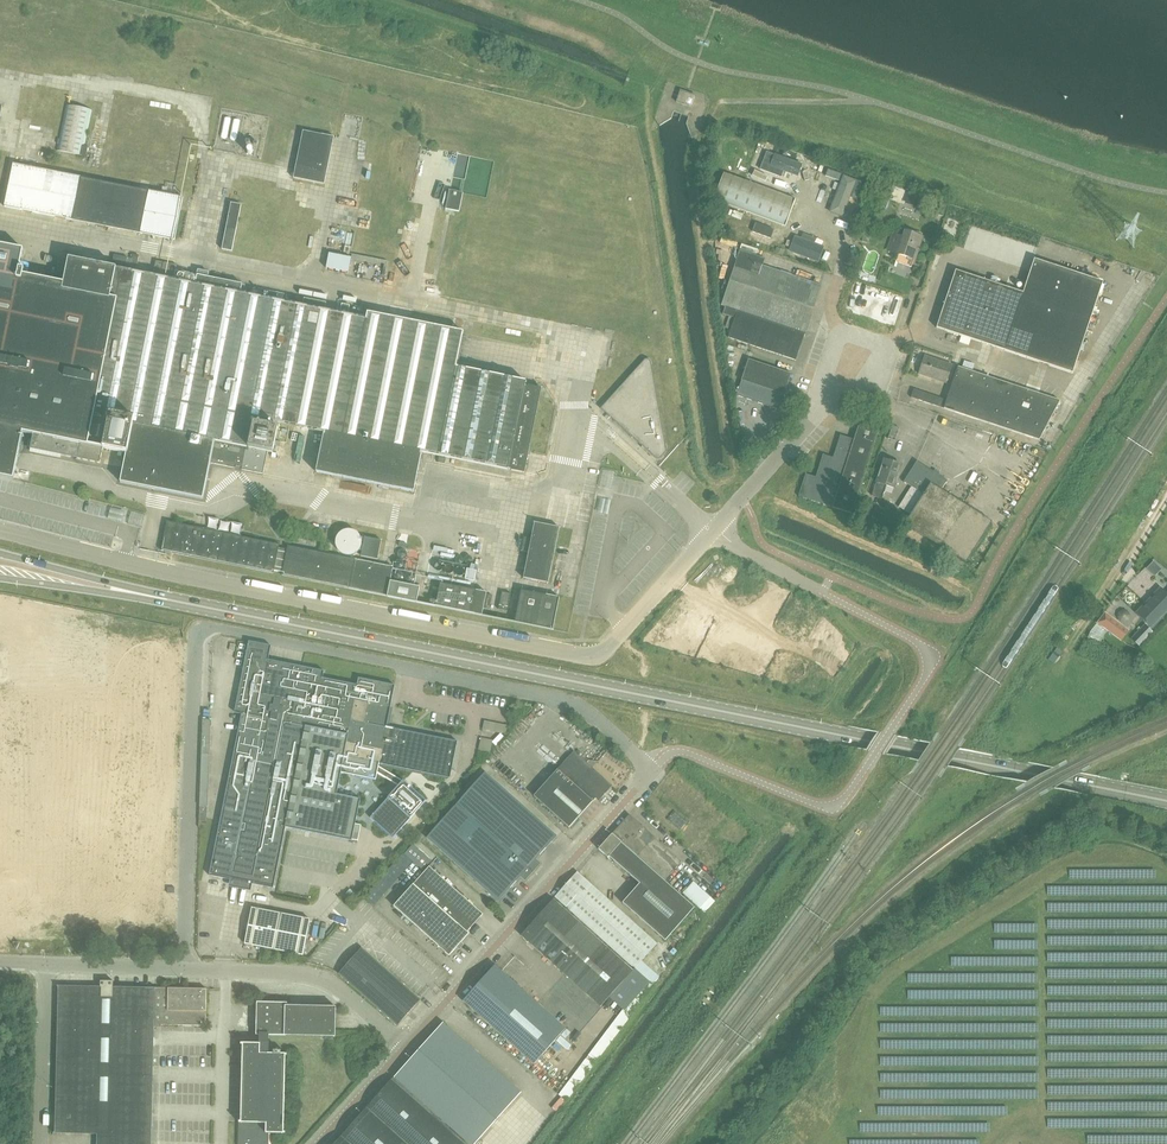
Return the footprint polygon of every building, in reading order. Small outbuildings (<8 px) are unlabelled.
[(676,102),(692,108),(696,95),(681,90),(676,102)] [(67,103),(58,150),(82,155),(91,108),(67,103)] [(243,138),(243,119),(226,119),(226,138),(243,138)] [(325,184),(334,137),(303,131),(294,178),(325,184)] [(766,151),(760,169),(782,177),(784,171),(798,176),(803,164),(775,153),(774,154),(766,151)] [(183,197),(14,164),(5,206),(174,239),(183,197)] [(841,174),(828,169),(825,176),(839,181),(841,174)] [(714,199),(720,201),(786,226),(796,199),(724,172),(714,199)] [(849,196),(855,198),(861,182),(843,175),(830,211),(842,216),(849,196)] [(887,192),(890,182),(879,179),(876,188),(887,192)] [(449,190),(446,208),(459,211),(463,192),(449,190)] [(232,251),(241,204),(231,202),(222,249),(232,251)] [(776,228),(758,229),(758,236),(776,235),(776,228)] [(782,242),(790,238),(786,229),(778,233),(782,242)] [(887,249),(898,254),(915,259),(923,237),(906,231),(904,237),(893,233),(887,249)] [(796,236),(791,251),(818,261),(823,246),(796,236)] [(524,473),(541,388),(526,385),(527,382),(456,367),(463,332),(368,313),(367,319),(347,315),(350,305),(342,303),(340,314),(326,311),(327,303),(304,299),(303,306),(277,301),(279,294),(243,286),(244,285),(177,271),(175,281),(165,279),(117,269),(117,268),(70,258),(65,283),(24,275),(25,270),(20,269),(24,249),(0,244),(0,476),(13,478),(23,432),(34,434),(31,449),(79,459),(100,463),(103,448),(126,453),(119,482),(203,498),(210,462),(242,468),(242,469),(263,473),(268,451),(273,453),(279,423),(326,433),(318,471),(415,491),(422,452),(524,473)] [(351,271),(354,256),(331,252),(329,267),(351,271)] [(735,317),(728,338),(797,361),(822,286),(762,266),(764,260),(739,252),(721,307),(726,309),(724,314),(735,317)] [(132,258),(130,265),(130,267),(136,269),(139,256),(133,254),(132,258)] [(768,254),(765,261),(798,274),(801,267),(768,254)] [(126,264),(128,258),(114,255),(112,262),(126,264)] [(937,327),(1006,350),(1074,373),(1104,281),(1035,258),(1025,293),(956,270),(937,327)] [(589,358),(607,346),(602,338),(575,355),(579,361),(588,355),(589,358)] [(946,382),(952,364),(926,355),(919,373),(946,382)] [(643,359),(600,408),(655,458),(657,458),(658,459),(659,458),(661,457),(665,453),(666,451),(666,450),(651,365),(651,361),(649,360),(648,359),(645,359),(643,359)] [(781,409),(793,373),(750,359),(738,395),(781,409)] [(911,397),(944,408),(1039,439),(1047,443),(1054,429),(1047,425),(1060,400),(958,366),(947,399),(914,388),(911,397)] [(814,386),(817,379),(806,376),(804,384),(814,386)] [(800,496),(834,507),(854,514),(881,430),(860,423),(855,439),(842,434),(835,457),(824,454),(817,477),(807,473),(800,496)] [(966,444),(985,449),(989,434),(970,429),(966,444)] [(1035,445),(1033,450),(1044,454),(1046,448),(1035,445)] [(903,465),(885,459),(874,495),(882,498),(887,484),(896,487),(903,465)] [(906,524),(968,563),(993,522),(999,512),(989,507),(983,516),(943,490),(949,480),(918,461),(906,481),(926,494),(906,524)] [(616,487),(615,475),(606,476),(607,489),(616,487)] [(196,527),(168,521),(162,550),(274,573),(274,570),(282,572),(282,574),(329,584),(349,588),(388,596),(417,602),(420,587),(391,581),(392,573),(394,566),(335,555),(288,545),(287,548),(279,547),(279,543),(241,536),(196,527)] [(549,583),(560,527),(535,522),(523,578),(549,583)] [(358,533),(354,531),(350,530),(346,530),(342,531),(339,534),(337,538),(336,542),(337,547),(339,551),(343,554),(347,555),(351,555),(356,553),(359,550),(361,546),(362,541),(360,537),(358,533)] [(365,537),(361,555),(377,559),(381,540),(365,537)] [(674,546),(682,553),(689,546),(681,539),(674,546)] [(425,570),(426,557),(411,556),(411,570),(425,570)] [(1157,578),(1166,587),(1166,568),(1157,578)] [(475,570),(471,569),(467,569),(465,578),(475,580),(477,571),(475,570)] [(436,605),(482,615),(487,592),(441,583),(436,605)] [(1135,612),(1152,628),(1166,613),(1166,593),(1160,587),(1135,612)] [(553,629),(560,597),(521,589),(515,622),(553,629)] [(507,611),(511,593),(502,591),(498,609),(507,611)] [(1097,623),(1121,641),(1129,630),(1105,612),(1097,623)] [(1144,640),(1136,633),(1131,638),(1139,645),(1144,640)] [(323,670),(323,671),(302,666),(268,659),(271,646),(250,642),(236,704),(243,705),(208,875),(273,888),(285,827),(352,841),(352,839),(358,841),(361,826),(355,824),(361,798),(336,793),(340,772),(376,779),(377,776),(378,770),(379,763),(450,777),(457,741),(423,734),(385,727),(394,686),(375,682),(375,678),(386,680),(388,673),(360,667),(358,674),(373,677),(372,681),(358,678),(356,685),(325,678),(325,674),(354,680),(357,666),(329,660),(326,671),(323,670)] [(211,744),(212,712),(204,712),(203,744),(211,744)] [(534,796),(542,804),(569,828),(596,798),(599,800),(605,793),(612,785),(574,751),(534,796)] [(378,770),(377,776),(399,791),(370,822),(392,841),(408,823),(409,825),(424,807),(402,785),(378,770)] [(486,772),(427,838),(498,902),(557,836),(486,772)] [(207,821),(208,806),(200,806),(199,821),(207,821)] [(665,880),(682,861),(629,815),(612,834),(665,880)] [(610,858),(639,884),(623,902),(665,940),(694,907),(612,834),(598,849),(609,859),(610,858)] [(288,869),(306,870),(307,842),(289,841),(288,869)] [(402,861),(411,868),(418,860),(409,853),(402,861)] [(440,858),(436,862),(446,871),(450,867),(440,858)] [(414,884),(413,884),(467,933),(467,932),(472,927),(483,914),(462,895),(430,866),(414,884)] [(577,872),(555,897),(634,968),(656,943),(583,877),(583,876),(582,875),(581,876),(577,872)] [(537,897),(552,878),(546,873),(531,893),(537,897)] [(213,881),(213,902),(226,902),(227,881),(213,881)] [(413,884),(394,906),(449,956),(469,934),(467,932),(467,933),(413,884)] [(259,897),(272,897),(272,888),(259,888),(259,897)] [(600,1006),(632,970),(553,900),(521,936),(600,1006)] [(252,907),(245,943),(303,955),(310,919),(252,907)] [(490,945),(497,938),(492,933),(485,939),(490,945)] [(398,1025),(420,999),(362,948),(339,973),(398,1025)] [(534,1064),(566,1028),(495,965),(463,1000),(534,1064)] [(107,1133),(107,1143),(152,1143),(155,1022),(161,1023),(161,1025),(206,1026),(207,989),(156,987),(113,986),(113,980),(100,980),(100,985),(56,984),(53,1132),(107,1133)] [(238,1143),(268,1143),(268,1132),(285,1132),(287,1053),(281,1053),(281,1050),(273,1050),(273,1053),(268,1053),(269,1033),(335,1035),(335,1006),(287,1005),(287,1002),(257,1002),(256,1033),(260,1033),(260,1042),(241,1041),(239,1126),(238,1143)] [(394,1076),(470,1143),(473,1143),(519,1092),(442,1022),(394,1076)] [(392,1078),(333,1143),(467,1143),(392,1078)] [(497,1130),(486,1143),(515,1143),(497,1130)]
